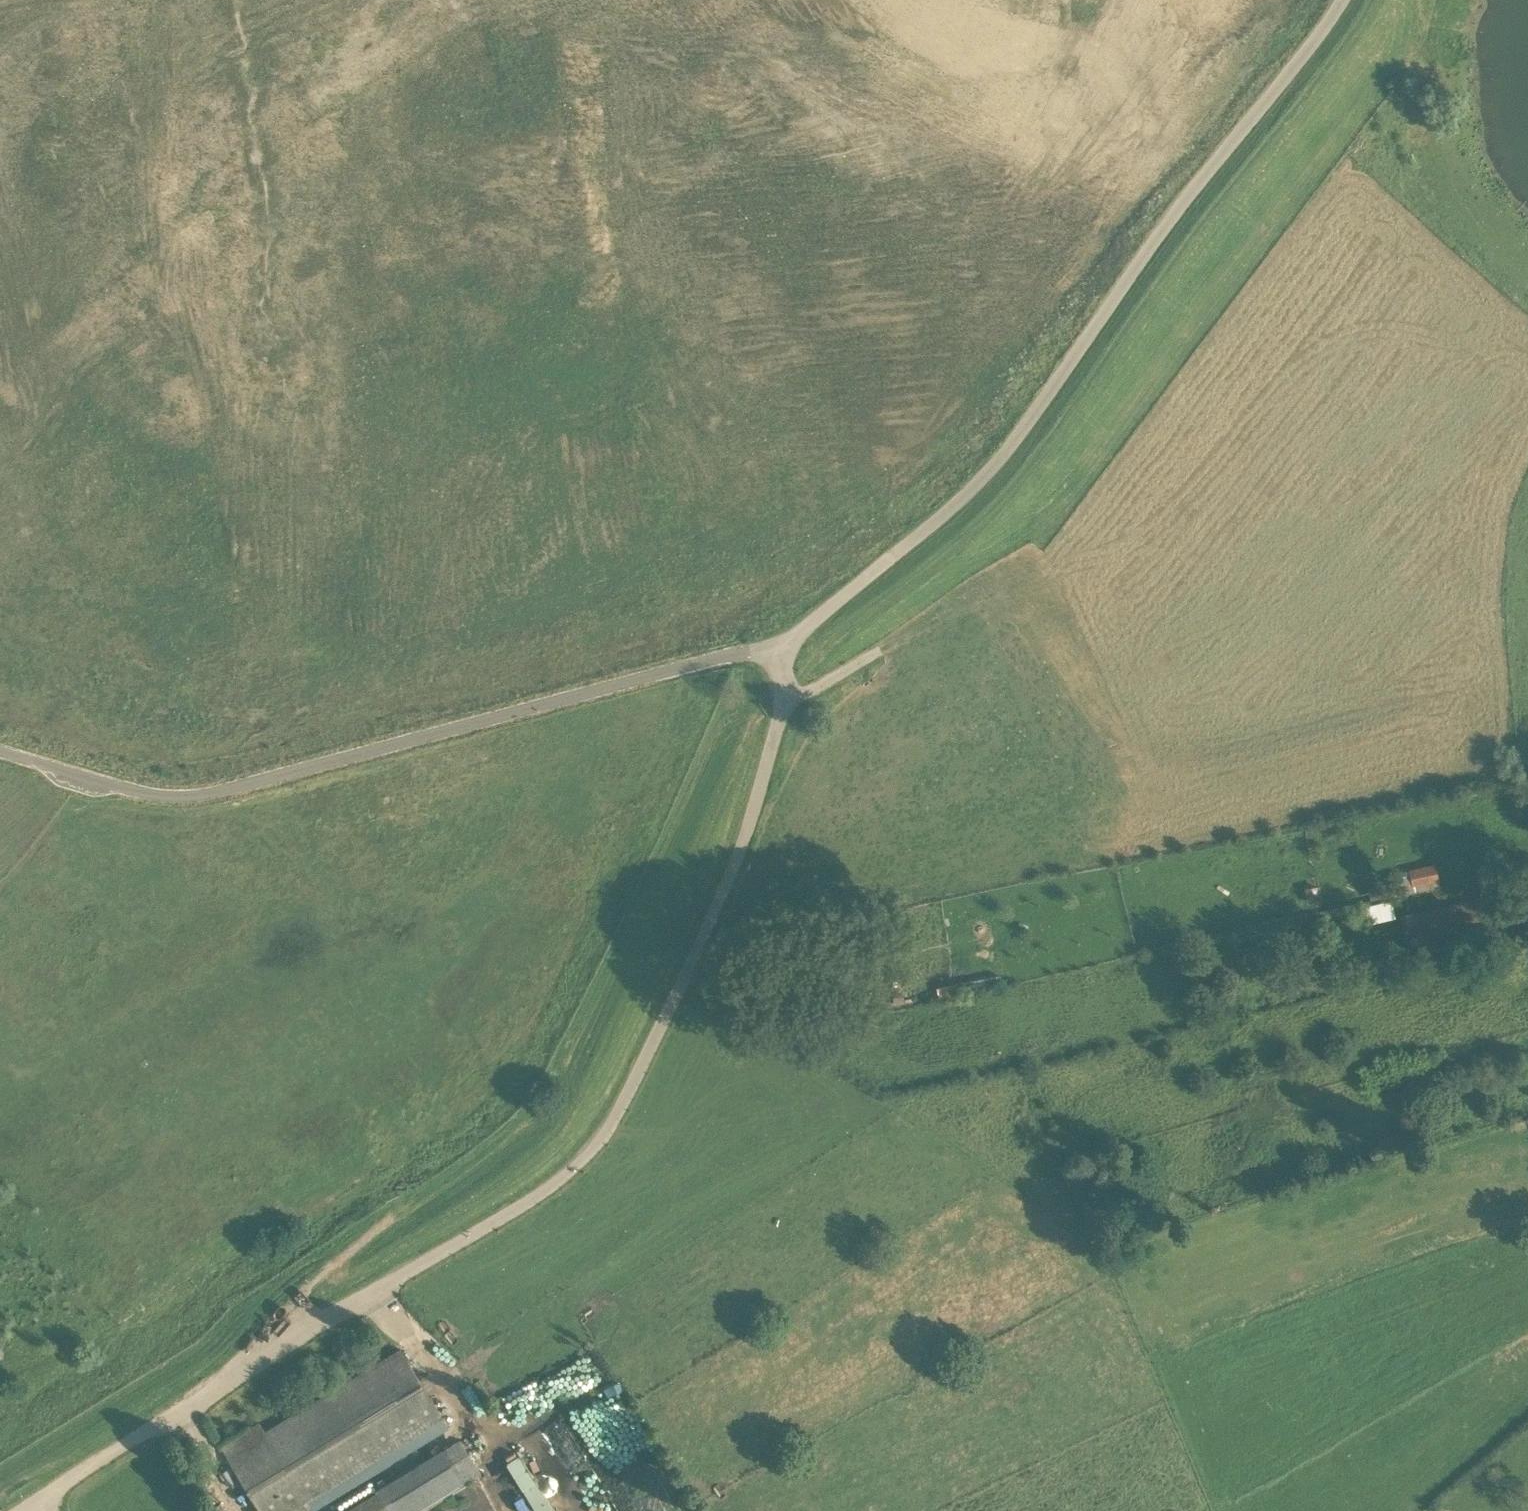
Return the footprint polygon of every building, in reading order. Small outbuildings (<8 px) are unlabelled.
[(1414,888),(1441,882),(1437,860),(1409,866),(1414,888)] [(1374,917),(1396,912),(1392,896),(1370,901),(1374,917)] [(1474,896),(1406,912),(1411,937),(1480,922),(1474,896)] [(400,1349),(227,1455),(261,1510),(289,1510),(442,1418),(400,1349)] [(378,1492),(389,1510),(431,1510),(481,1481),(459,1443),(378,1492)] [(602,1480),(594,1484),(602,1500),(591,1505),(584,1492),(592,1488),(586,1478),(545,1498),(522,1451),(510,1457),(536,1510),(617,1510),(602,1480)] [(378,1492),(346,1510),(389,1510),(378,1492)]
